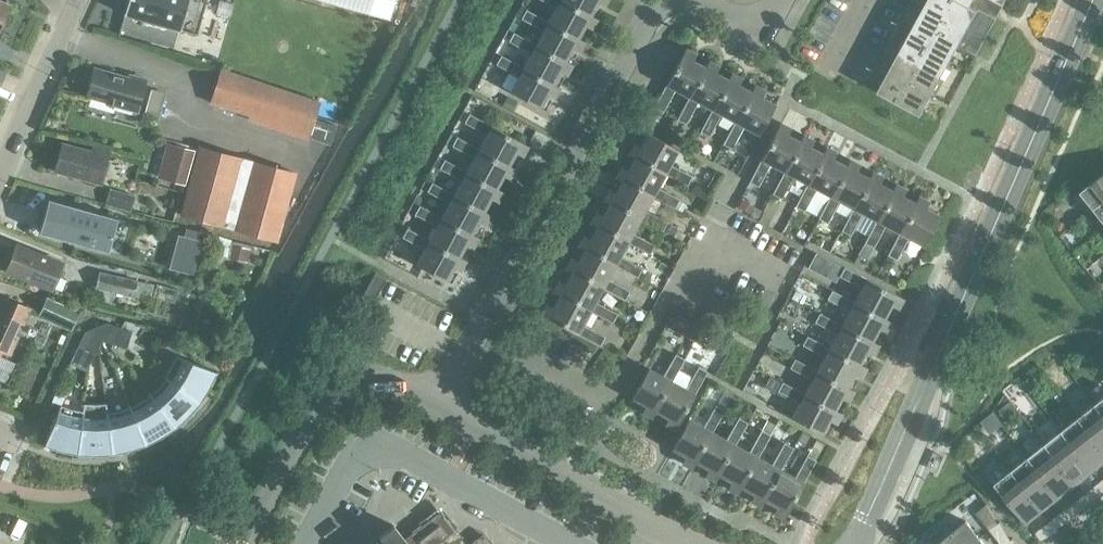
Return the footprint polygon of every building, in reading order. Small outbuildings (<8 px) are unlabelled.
[(127,14),(197,35),(208,0),(131,0),(127,14)] [(214,14),(230,18),(234,3),(221,0),(218,0),(214,14)] [(390,19),(395,0),(323,0),(390,19)] [(578,37),(584,25),(591,28),(597,18),(590,14),(564,0),(542,0),(554,7),(547,21),(578,37)] [(590,14),(597,2),(604,5),(607,0),(564,0),(590,14)] [(884,94),(922,114),(959,45),(977,54),(996,18),(973,5),(976,0),(936,0),(884,94)] [(535,43),(565,60),(572,48),(579,51),(584,41),(578,37),(547,21),(526,9),(521,18),(542,30),(535,43)] [(513,17),(507,28),(514,31),(519,20),(513,17)] [(522,66),(553,83),(559,70),(566,74),(572,64),(565,60),(535,43),(513,32),(508,41),(529,53),(522,66)] [(685,47),(684,49),(665,85),(653,106),(663,112),(674,90),(688,97),(704,67),(692,60),(695,53),(685,47)] [(517,76),(509,90),(539,107),(547,93),(554,97),(559,87),(553,83),(522,66),(501,54),(496,64),(517,76)] [(708,60),(704,67),(688,97),(677,119),(686,124),(697,102),(711,110),(727,79),(716,72),(719,65),(708,60)] [(321,101),(220,67),(209,103),(248,116),(247,120),(308,140),(309,138),(331,145),(337,125),(316,118),(321,101)] [(128,78),(95,68),(88,95),(139,110),(147,78),(130,74),(128,78)] [(731,72),(727,79),(711,110),(700,131),(709,136),(720,115),(734,122),(750,91),(739,85),(742,77),(731,72)] [(753,84),(750,91),(734,122),(723,143),(732,148),(744,127),(758,135),(775,104),(761,96),(765,90),(753,84)] [(145,114),(157,118),(164,94),(152,90),(145,114)] [(508,94),(502,105),(513,112),(519,101),(508,94)] [(478,148),(509,165),(515,152),(522,156),(528,145),(490,125),(469,113),(464,122),(485,134),(478,148)] [(790,128),(780,122),(760,160),(749,181),(758,186),(769,165),(783,172),(799,141),(787,134),(790,128)] [(679,149),(648,133),(640,147),(634,143),(628,153),(634,157),(665,174),(687,185),(692,176),(671,164),(679,149)] [(803,134),(799,141),(783,172),(772,193),(781,198),(793,177),(806,184),(822,153),(811,147),(814,140),(803,134)] [(465,170),(496,187),(503,175),(509,179),(515,168),(509,165),(478,148),(457,135),(451,145),(473,157),(465,170)] [(55,171),(102,183),(110,151),(92,146),(90,150),(63,143),(55,171)] [(197,150),(174,144),(164,179),(187,185),(197,150)] [(197,150),(187,185),(179,215),(278,241),(297,172),(198,144),(197,150)] [(826,146),(822,153),(806,184),(795,206),(804,211),(815,189),(829,196),(845,165),(833,159),(837,152),(826,146)] [(658,187),(665,174),(634,157),(628,169),(621,166),(615,177),(622,180),(653,197),(674,208),(679,199),(658,187)] [(453,193),(484,210),(490,198),(497,201),(503,191),(496,187),(465,170),(444,159),(439,168),(460,179),(453,193)] [(849,159),(845,165),(829,196),(818,218),(827,223),(839,201),(852,208),(868,177),(856,171),(859,164),(849,159)] [(872,170),(868,177),(852,208),(841,230),(850,235),(862,213),(875,220),(891,189),(879,183),(883,176),(872,170)] [(1081,192),(1094,208),(1102,201),(1102,174),(1092,183),(1081,192)] [(646,210),(653,197),(622,180),(616,192),(609,189),(603,199),(610,203),(640,220),(662,230),(667,221),(646,210)] [(440,216),(471,233),(478,221),(484,224),(490,214),(484,210),(453,193),(432,182),(427,191),(448,202),(440,216)] [(894,183),(891,189),(875,220),(864,242),(874,247),(885,226),(899,233),(914,202),(902,195),(906,189),(894,183)] [(109,188),(105,202),(131,209),(135,196),(109,188)] [(918,195),(914,202),(899,233),(887,254),(896,260),(908,238),(923,246),(939,215),(925,207),(928,201),(918,195)] [(94,248),(104,215),(48,198),(38,231),(94,248)] [(741,199),(736,209),(749,217),(755,206),(741,199)] [(1094,208),(1102,220),(1102,201),(1094,208)] [(633,233),(640,220),(610,203),(603,215),(596,212),(590,222),(597,226),(628,243),(650,254),(655,244),(633,233)] [(428,239),(459,256),(465,243),(472,247),(478,237),(471,233),(440,216),(419,205),(414,214),(436,225),(428,239)] [(670,224),(665,233),(674,238),(679,228),(670,224)] [(621,256),(628,243),(597,226),(591,238),(584,234),(578,245),(585,249),(616,265),(637,276),(642,267),(621,256)] [(423,248),(415,263),(446,280),(453,266),(460,270),(465,260),(459,256),(428,239),(407,227),(402,236),(423,248)] [(182,240),(171,273),(188,278),(199,245),(182,240)] [(233,245),(230,258),(247,262),(250,248),(233,245)] [(7,268),(54,287),(63,265),(16,246),(7,268)] [(608,279),(616,265),(585,249),(578,261),(571,257),(566,268),(572,271),(603,288),(625,299),(630,290),(608,279)] [(853,300),(884,317),(891,304),(898,308),(903,298),(865,278),(844,266),(839,276),(860,287),(853,300)] [(95,288),(133,296),(137,279),(99,270),(95,288)] [(560,294),(591,311),(612,322),(617,313),(596,302),(603,288),(572,271),(566,284),(559,280),(553,291),(560,294)] [(374,302),(387,278),(375,272),(362,295),(374,302)] [(841,323),(872,340),(878,328),(885,331),(891,321),(884,317),(853,300),(853,301),(832,289),(827,298),(848,310),(841,323)] [(795,290),(791,299),(803,304),(807,295),(795,290)] [(541,313),(578,334),(600,345),(605,336),(583,325),(591,311),(560,294),(553,307),(546,303),(541,313)] [(46,297),(38,314),(71,329),(79,312),(46,297)] [(2,350),(11,354),(19,337),(16,335),(28,307),(7,298),(0,315),(0,354),(2,350)] [(828,346),(859,363),(866,351),(873,354),(878,344),(872,340),(841,323),(819,312),(814,322),(835,333),(828,346)] [(689,321),(682,334),(693,340),(700,327),(693,322),(689,321)] [(106,322),(95,327),(101,340),(106,341),(112,324),(106,322)] [(116,344),(121,328),(112,324),(106,341),(116,344)] [(101,340),(95,327),(85,331),(82,338),(98,346),(101,340)] [(131,331),(121,328),(116,344),(126,348),(131,331)] [(816,369),(847,386),(854,373),(860,377),(866,367),(859,363),(828,346),(807,335),(802,344),(823,356),(816,369)] [(98,346),(82,338),(77,347),(93,355),(98,346)] [(89,363),(93,355),(77,347),(73,356),(89,363)] [(663,375),(648,366),(632,397),(645,404),(641,411),(652,417),(655,410),(672,379),(673,380),(684,359),(675,353),(663,375)] [(164,376),(199,402),(200,401),(203,396),(205,394),(209,387),(213,379),(216,373),(217,371),(176,355),(175,356),(176,357),(172,365),(171,365),(170,367),(170,368),(165,375),(164,376)] [(804,392),(835,409),(841,396),(848,400),(854,390),(847,386),(816,369),(794,358),(790,367),(811,378),(804,392)] [(672,379),(655,410),(668,417),(664,424),(675,430),(695,392),(707,371),(698,366),(686,387),(673,380),(672,379)] [(770,375),(763,386),(774,392),(780,381),(770,375)] [(149,392),(148,392),(175,427),(176,426),(183,419),(188,414),(194,409),(199,402),(199,403),(199,402),(164,376),(167,378),(161,385),(160,385),(158,388),(151,394),(149,392)] [(790,416),(822,433),(829,419),(836,423),(842,413),(835,409),(804,392),(782,381),(778,390),(798,401),(790,416)] [(175,427),(148,392),(148,393),(150,395),(142,401),(142,400),(138,402),(139,403),(131,407),(129,403),(128,404),(145,444),(146,444),(146,443),(154,440),(161,436),(168,432),(174,427),(175,427)] [(1094,404),(1102,415),(1102,397),(1094,404)] [(1010,400),(997,410),(1007,422),(1019,412),(1010,400)] [(51,401),(41,421),(51,425),(60,404),(51,401)] [(113,453),(115,453),(119,452),(127,450),(136,447),(145,444),(128,404),(129,407),(120,410),(116,411),(107,413),(106,402),(105,403),(112,453),(113,453)] [(45,445),(47,446),(53,448),(63,451),(70,452),(77,453),(77,454),(78,454),(84,403),(83,403),(82,411),(73,409),(70,408),(61,405),(60,404),(51,425),(44,445),(45,445)] [(79,453),(88,454),(96,454),(104,454),(111,453),(112,453),(105,403),(102,403),(97,403),(92,403),(86,403),(84,403),(78,454),(79,453)] [(672,448),(685,455),(682,462),(692,468),(695,461),(713,430),(725,410),(715,404),(704,425),(688,417),(672,448)] [(1094,404),(1078,417),(1102,449),(1102,415),(1094,404)] [(993,412),(981,422),(990,433),(1002,424),(993,412)] [(713,430),(695,461),(708,468),(705,475),(715,481),(718,473),(736,443),(747,422),(738,417),(727,438),(713,430)] [(1094,471),(1102,464),(1102,449),(1078,417),(1061,430),(1094,471)] [(736,443),(718,473),(731,480),(728,487),(738,493),(741,486),(759,456),(770,434),(761,429),(749,450),(736,443)] [(1045,443),(1077,484),(1094,471),(1061,430),(1045,443)] [(816,439),(811,448),(820,453),(825,443),(816,439)] [(759,456),(741,486),(754,493),(750,500),(760,506),(764,499),(781,468),(793,447),(784,442),(772,463),(759,456)] [(1028,456),(1060,497),(1077,484),(1045,443),(1028,456)] [(781,468),(764,499),(776,506),(773,512),(783,518),(816,460),(807,455),(795,476),(781,468)] [(1012,469),(1044,510),(1060,497),(1028,456),(1012,469)] [(1012,469),(994,483),(1003,494),(1027,524),(1044,510),(1012,469)] [(1096,499),(1102,495),(1102,482),(1101,480),(1088,490),(1096,499)] [(1091,502),(1084,493),(1072,503),(1079,512),(1093,504),(1091,502)] [(976,513),(986,526),(995,519),(987,504),(976,513)] [(1077,517),(1068,506),(1055,516),(1062,525),(1077,517)] [(461,538),(463,537),(456,528),(458,527),(453,522),(447,521),(440,512),(430,519),(424,518),(419,523),(420,524),(411,531),(412,532),(404,539),(393,524),(374,539),(378,543),(466,543),(461,538)] [(1060,530),(1051,519),(1039,529),(1046,538),(1060,530)] [(979,538),(965,521),(937,543),(936,543),(971,543),(979,538)] [(989,530),(999,542),(1008,535),(1000,521),(989,530)] [(491,540),(490,541),(486,536),(481,535),(476,539),(469,543),(494,543),(491,540)]
